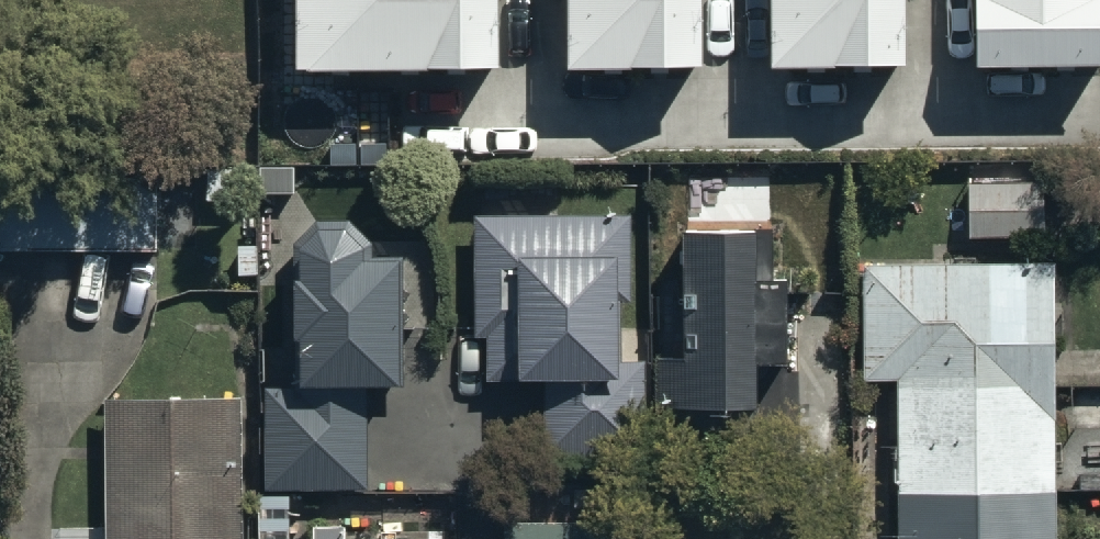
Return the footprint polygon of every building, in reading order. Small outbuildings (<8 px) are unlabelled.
[(297,70),(500,69),(500,0),(297,0),(297,70)] [(569,69),(702,68),(701,0),(568,0),(569,69)] [(773,68),(906,67),(905,0),(772,0),(773,68)] [(976,68),(1099,67),(1099,0),(975,0),(976,68)] [(968,168),(968,229),(1044,228),(1043,167),(968,168)] [(154,242),(154,169),(0,169),(0,242),(154,242)] [(630,207),(478,208),(479,328),(489,328),(489,375),(548,374),(548,452),(646,451),(645,353),(620,354),(619,284),(631,284),(630,207)] [(657,346),(657,394),(757,393),(755,213),(684,213),(686,346),(657,346)] [(267,381),(268,481),(367,478),(364,373),(400,372),(397,245),(370,246),(369,234),(348,215),(318,215),(302,231),(301,265),(297,265),(298,322),(301,322),(301,381),(267,381)] [(865,370),(898,370),(899,538),(1057,538),(1055,255),(864,256),(865,370)] [(102,390),(105,538),(244,538),(242,388),(102,390)] [(500,538),(629,538),(628,513),(500,516),(500,538)] [(312,518),(312,538),(444,538),(444,532),(346,532),(346,518),(312,518)]
